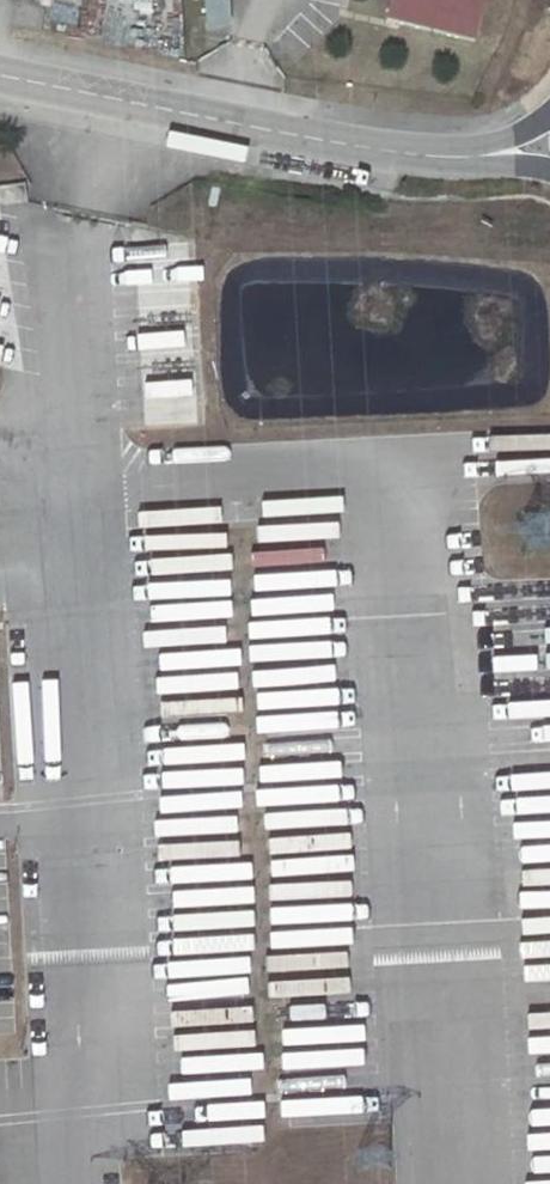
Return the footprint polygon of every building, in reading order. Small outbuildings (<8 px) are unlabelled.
[(204,12),(229,3),(228,0),(203,0),(204,12)] [(481,0),(387,0),(385,9),(473,31),(481,0)] [(145,426),(196,426),(196,353),(145,353),(145,426)]
